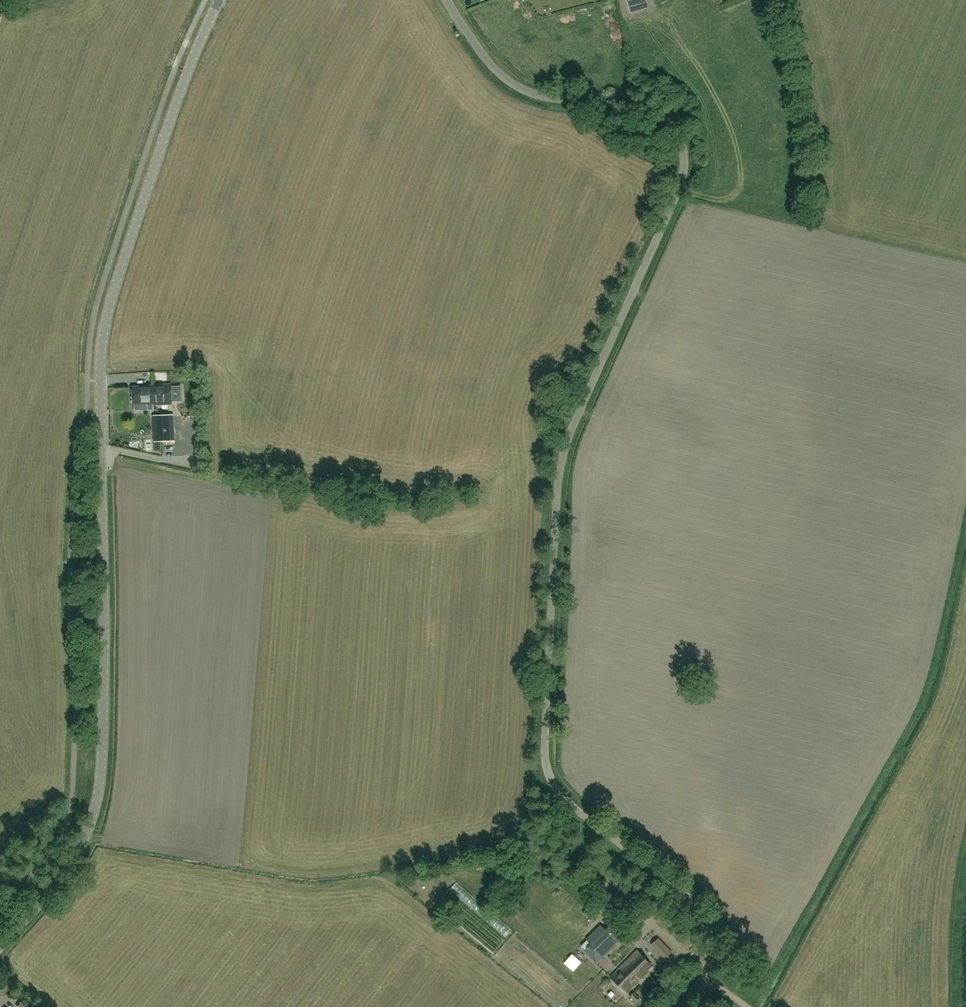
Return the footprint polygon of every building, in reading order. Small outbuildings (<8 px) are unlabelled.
[(153,385),(153,386),(153,403),(153,404),(172,403),(171,385),(153,385)] [(133,387),(134,404),(153,403),(153,386),(133,387)] [(153,415),(154,438),(154,441),(175,441),(174,415),(153,415)] [(149,450),(154,448),(151,441),(146,443),(149,450)] [(591,943),(584,950),(597,964),(625,936),(611,923),(606,928),(601,924),(586,938),(591,943)] [(665,944),(658,951),(665,958),(671,952),(672,952),(665,944)] [(627,994),(654,967),(637,951),(610,977),(627,994)] [(636,1002),(640,997),(634,992),(630,996),(636,1002)] [(18,1006),(32,1006),(25,999),(17,1006),(18,1006)]
